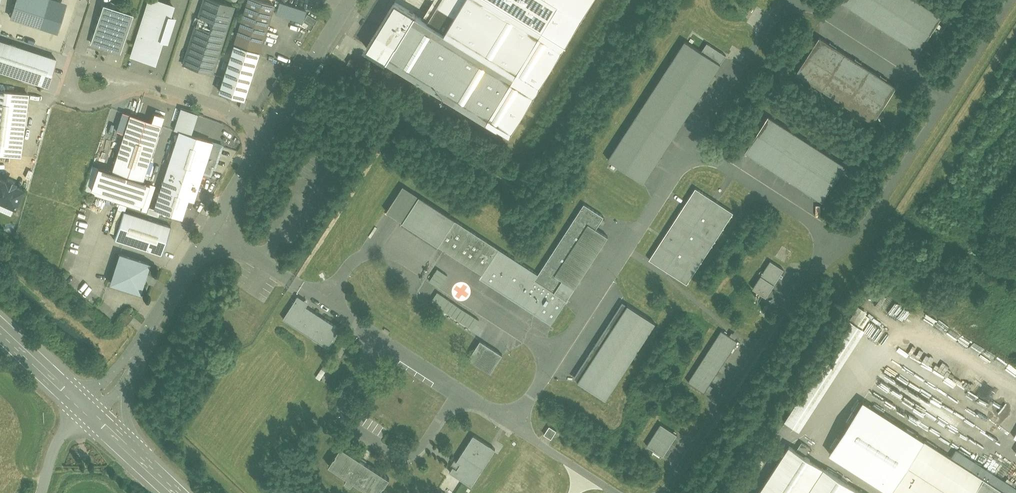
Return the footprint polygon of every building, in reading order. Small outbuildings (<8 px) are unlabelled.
[(53,0),(16,0),(11,17),(55,31),(64,4),(53,0)] [(157,0),(150,0),(132,56),(155,63),(162,40),(167,42),(175,18),(170,17),(174,6),(157,0)] [(214,0),(204,0),(199,16),(228,25),(234,6),(214,0)] [(260,0),(249,0),(234,45),(258,53),(274,4),(260,0)] [(277,0),(273,12),(301,21),(305,10),(277,0)] [(428,22),(416,14),(387,60),(498,128),(499,127),(510,134),(592,0),(442,0),(428,22)] [(917,0),(845,0),(844,2),(854,9),(852,11),(859,15),(860,13),(879,25),(878,28),(884,32),(886,29),(904,41),(903,44),(909,48),(911,46),(920,52),(943,17),(917,0)] [(416,14),(396,2),(367,48),(387,60),(416,14)] [(133,14),(104,5),(92,43),(120,52),(133,14)] [(300,25),(312,29),(316,18),(304,14),(300,25)] [(228,25),(199,16),(184,64),(212,73),(228,25)] [(838,47),(832,42),(831,44),(821,38),(798,73),(873,122),(896,87),(887,81),(889,79),(882,75),(881,77),(862,65),(864,63),(857,59),(856,61),(837,49),(838,47)] [(0,40),(0,69),(48,85),(57,59),(0,40)] [(686,41),(609,159),(644,182),(656,164),(657,165),(662,158),(660,157),(672,139),(674,140),(678,133),(677,132),(689,114),(690,114),(694,108),(693,107),(705,88),(707,89),(711,83),(709,82),(727,55),(708,43),(702,51),(686,41)] [(258,53),(234,45),(223,78),(247,86),(258,53)] [(362,63),(352,57),(348,63),(358,69),(362,63)] [(247,86),(223,78),(220,90),(244,98),(247,86)] [(0,89),(0,153),(20,155),(28,93),(0,89)] [(161,124),(130,114),(112,171),(143,181),(161,124)] [(845,166),(769,117),(746,152),(756,158),(755,160),(761,164),(762,162),(781,175),(780,177),(786,182),(788,179),(806,191),(804,193),(811,197),(812,195),(822,201),(845,166)] [(179,131),(155,208),(182,217),(188,198),(194,200),(204,169),(213,141),(179,131)] [(213,141),(204,169),(205,169),(212,171),(213,167),(215,168),(223,145),(213,141)] [(143,181),(112,171),(99,167),(92,187),(143,204),(150,183),(143,181)] [(0,179),(0,199),(15,206),(23,189),(0,179)] [(697,189),(650,261),(688,285),(735,213),(697,189)] [(500,248),(420,196),(403,222),(483,274),(500,248)] [(539,274),(536,279),(556,292),(568,299),(609,236),(597,228),(605,216),(585,203),(539,274)] [(172,226),(124,211),(115,239),(162,255),(172,226)] [(539,274),(500,248),(483,274),(486,276),(484,280),(552,324),(568,299),(556,292),(536,279),(539,274)] [(149,263),(121,254),(111,282),(140,291),(149,263)] [(770,262),(764,272),(762,270),(760,273),(762,275),(753,289),(767,298),(780,277),(783,278),(784,277),(781,275),(784,270),(770,262)] [(436,268),(428,281),(439,288),(447,275),(436,268)] [(429,304),(473,329),(479,318),(435,293),(429,304)] [(340,331),(303,307),(304,304),(296,299),(282,321),(327,350),(340,331)] [(857,305),(849,318),(858,323),(866,311),(857,305)] [(628,306),(579,382),(607,400),(655,323),(628,306)] [(129,312),(124,318),(128,322),(133,315),(129,312)] [(815,363),(782,422),(801,432),(860,326),(846,319),(831,345),(815,345),(815,363)] [(722,330),(690,382),(706,392),(738,341),(722,330)] [(503,356),(481,342),(470,360),(492,374),(503,356)] [(868,404),(835,455),(893,492),(1007,492),(868,404)] [(662,425),(649,446),(664,456),(678,435),(662,425)] [(550,428),(545,436),(552,440),(557,432),(550,428)] [(474,437),(457,463),(461,465),(458,470),(454,468),(450,473),(472,487),(495,451),(474,437)] [(790,445),(759,492),(864,492),(790,445)] [(342,448),(330,467),(348,479),(346,483),(353,487),(355,484),(369,492),(380,492),(389,479),(342,448)]
